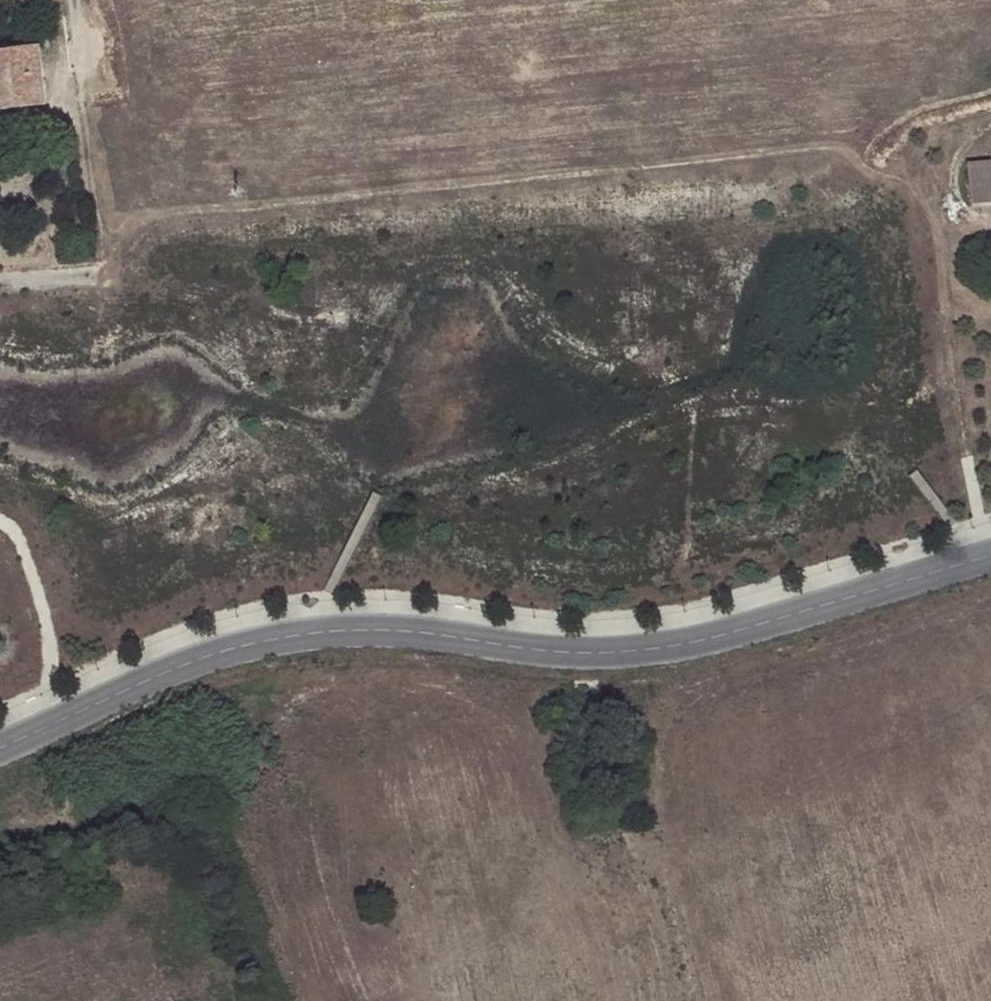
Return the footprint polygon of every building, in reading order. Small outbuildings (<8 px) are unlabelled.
[(0,51),(0,107),(44,102),(37,47),(0,51)] [(968,162),(972,205),(990,203),(990,161),(968,162)]
